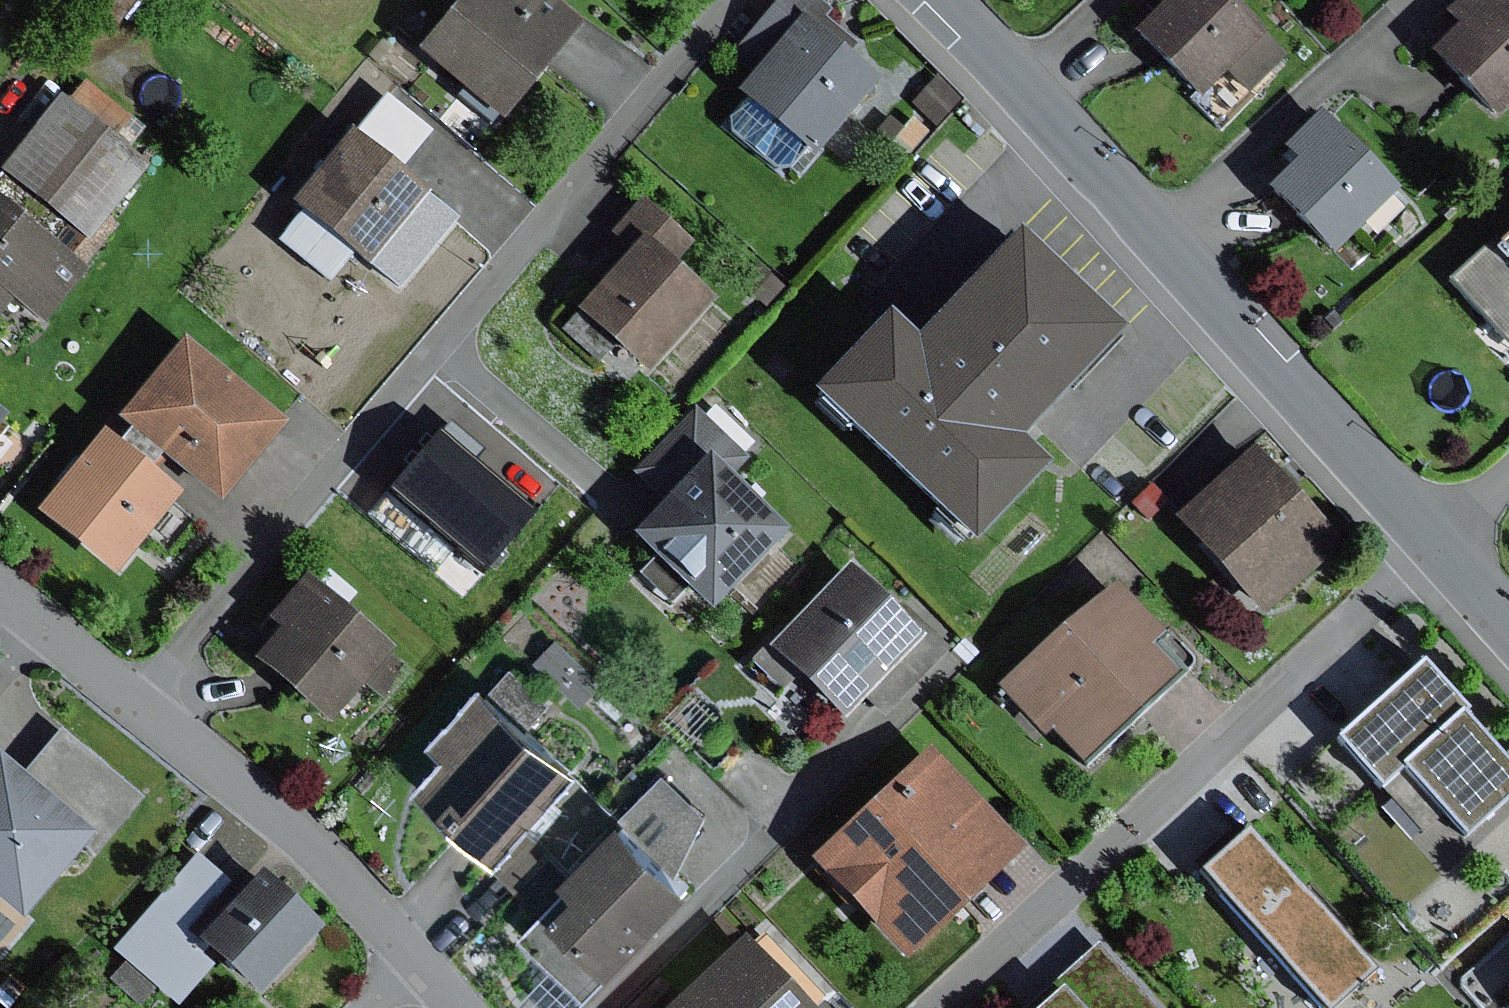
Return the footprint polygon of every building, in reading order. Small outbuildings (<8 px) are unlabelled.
[(85,2),(115,25),(134,0),(86,0),(85,2)] [(417,53),(501,121),(580,23),(552,0),(459,0),(417,53)] [(809,25),(825,5),(819,0),(774,0),(731,54),(755,72),(799,17),(809,25)] [(1231,0),(1152,0),(1159,7),(1133,34),(1198,97),(1224,71),(1248,94),(1286,55),(1231,0)] [(1506,0),(1457,0),(1445,13),(1456,23),(1425,55),(1496,122),(1508,109),(1508,3),(1506,0)] [(809,25),(799,17),(755,72),(737,95),(813,157),(876,80),(809,25)] [(934,75),(909,103),(935,126),(960,99),(934,75)] [(0,170),(0,207),(63,259),(142,164),(60,97),(0,170)] [(418,144),(368,104),(287,204),(364,267),(424,192),(397,170),(418,144)] [(1394,187),(1318,111),(1278,151),(1292,164),(1266,190),(1328,252),(1394,187)] [(910,119),(889,143),(907,158),(928,134),(910,119)] [(616,223),(638,241),(670,269),(692,243),(638,197),(616,223)] [(11,301),(40,326),(82,275),(63,259),(0,207),(0,314),(11,301)] [(441,212),(395,269),(417,286),(463,230),(441,212)] [(1124,334),(1014,235),(911,347),(882,321),(811,398),(972,544),(1042,467),(1020,448),(1124,334)] [(1447,282),(1508,347),(1508,236),(1501,244),(1494,238),(1447,282)] [(670,269),(638,241),(573,313),(645,379),(711,307),(670,269)] [(284,423),(184,342),(117,423),(126,431),(158,456),(218,505),(284,423)] [(631,476),(662,504),(709,456),(726,438),(694,408),(631,476)] [(115,444),(101,433),(35,515),(113,577),(180,495),(148,469),(158,456),(126,431),(115,444)] [(499,511),(434,444),(372,503),(437,570),(499,511)] [(1249,451),(1171,522),(1261,620),(1339,550),(1249,451)] [(786,530),(709,456),(662,504),(629,538),(706,612),(786,530)] [(1151,487),(1131,507),(1145,522),(1166,502),(1151,487)] [(919,635),(847,568),(771,649),(799,674),(843,716),(919,635)] [(393,653),(303,575),(262,623),(276,635),(253,662),(328,727),(393,653)] [(1109,580),(1000,687),(1082,771),(1177,678),(1146,647),(1161,633),(1109,580)] [(558,644),(541,664),(568,688),(586,668),(558,644)] [(783,691),(799,674),(771,649),(755,666),(783,691)] [(1335,743),(1378,790),(1398,772),(1462,843),(1508,801),(1508,777),(1458,721),(1466,714),(1421,665),(1335,743)] [(489,693),(485,688),(434,745),(449,758),(418,792),(497,862),(572,781),(578,770),(531,728),(553,704),(512,668),(489,693)] [(58,729),(18,779),(90,836),(102,845),(142,795),(58,729)] [(1023,851),(927,751),(810,863),(906,963),(1023,851)] [(0,764),(0,903),(21,920),(90,836),(18,779),(0,764)] [(666,778),(621,827),(678,880),(707,816),(666,778)] [(621,827),(572,781),(497,862),(489,870),(515,895),(552,856),(574,877),(621,827)] [(678,880),(621,827),(574,877),(519,936),(589,1001),(691,892),(678,880)] [(1198,873),(1316,1007),(1329,1007),(1370,972),(1246,831),(1198,873)] [(236,895),(194,856),(109,949),(174,1007),(179,1007),(219,965),(193,942),(236,895)] [(236,895),(193,942),(219,965),(253,999),(318,932),(258,874),(236,895)] [(668,1007),(816,1007),(826,998),(761,931),(744,947),(738,941),(668,1007)] [(1059,991),(1074,1007),(1156,1007),(1103,951),(1059,991)] [(1040,1007),(1074,1007),(1059,991),(1040,1007)]
